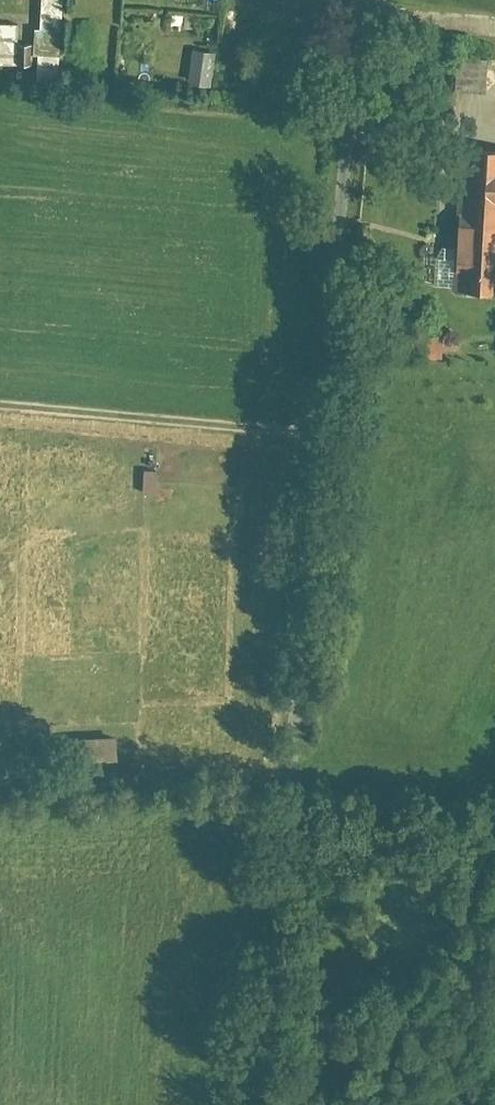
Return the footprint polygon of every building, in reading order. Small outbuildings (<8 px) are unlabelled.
[(14,67),(14,27),(0,27),(0,67),(14,67)] [(191,46),(186,80),(208,83),(213,49),(191,46)] [(35,76),(56,76),(56,52),(34,53),(35,76)] [(453,86),(485,87),(485,54),(453,54),(453,86)] [(456,294),(494,293),(494,152),(454,153),(456,294)] [(414,334),(413,363),(437,364),(438,335),(414,334)] [(113,734),(65,734),(65,755),(113,755),(113,734)]
